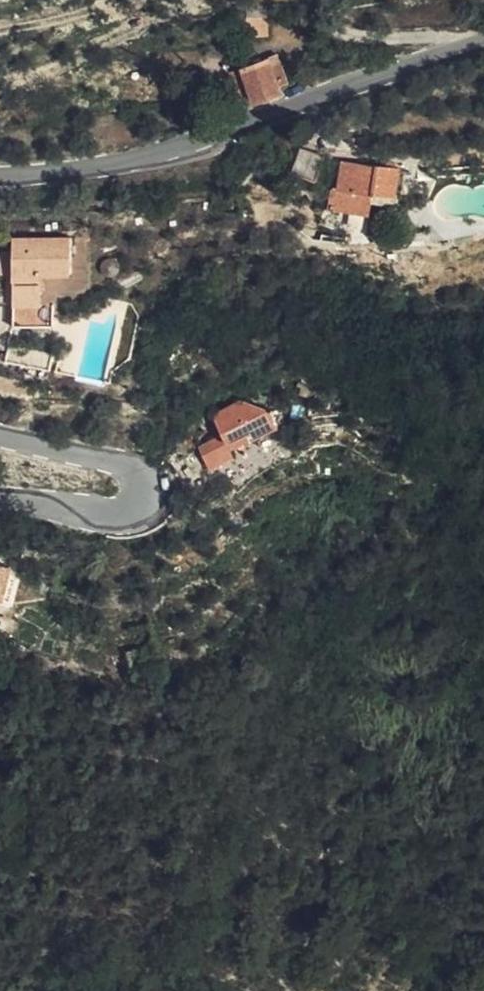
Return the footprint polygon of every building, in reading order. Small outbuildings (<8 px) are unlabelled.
[(269,0),(261,0),(262,14),(274,14),(269,0)] [(274,14),(283,13),(281,0),(269,0),(274,14)] [(271,32),(268,15),(250,18),(253,35),(271,32)] [(289,31),(281,34),(282,37),(285,44),(292,42),(289,31)] [(285,44),(282,37),(254,46),(265,73),(268,81),(294,72),(291,62),(300,60),(298,48),(295,49),(292,42),(285,44)] [(252,76),(265,73),(254,46),(242,50),(252,76)] [(355,141),(350,168),(346,168),(344,186),(377,191),(378,183),(404,187),(410,149),(389,145),(389,146),(355,141)] [(20,255),(20,276),(21,306),(61,306),(62,298),(62,290),(60,284),(50,283),(50,255),(79,255),(79,218),(21,219),(20,231),(20,255)] [(8,254),(20,255),(20,231),(8,231),(8,254)] [(13,342),(57,351),(60,334),(16,325),(13,342)] [(263,418),(267,425),(294,411),(286,396),(256,387),(227,401),(237,420),(241,427),(263,418)] [(241,427),(245,435),(267,425),(263,418),(241,427)] [(223,453),(248,441),(245,435),(241,427),(237,420),(213,432),(223,453)] [(17,581),(24,550),(0,544),(0,577),(17,581)]
